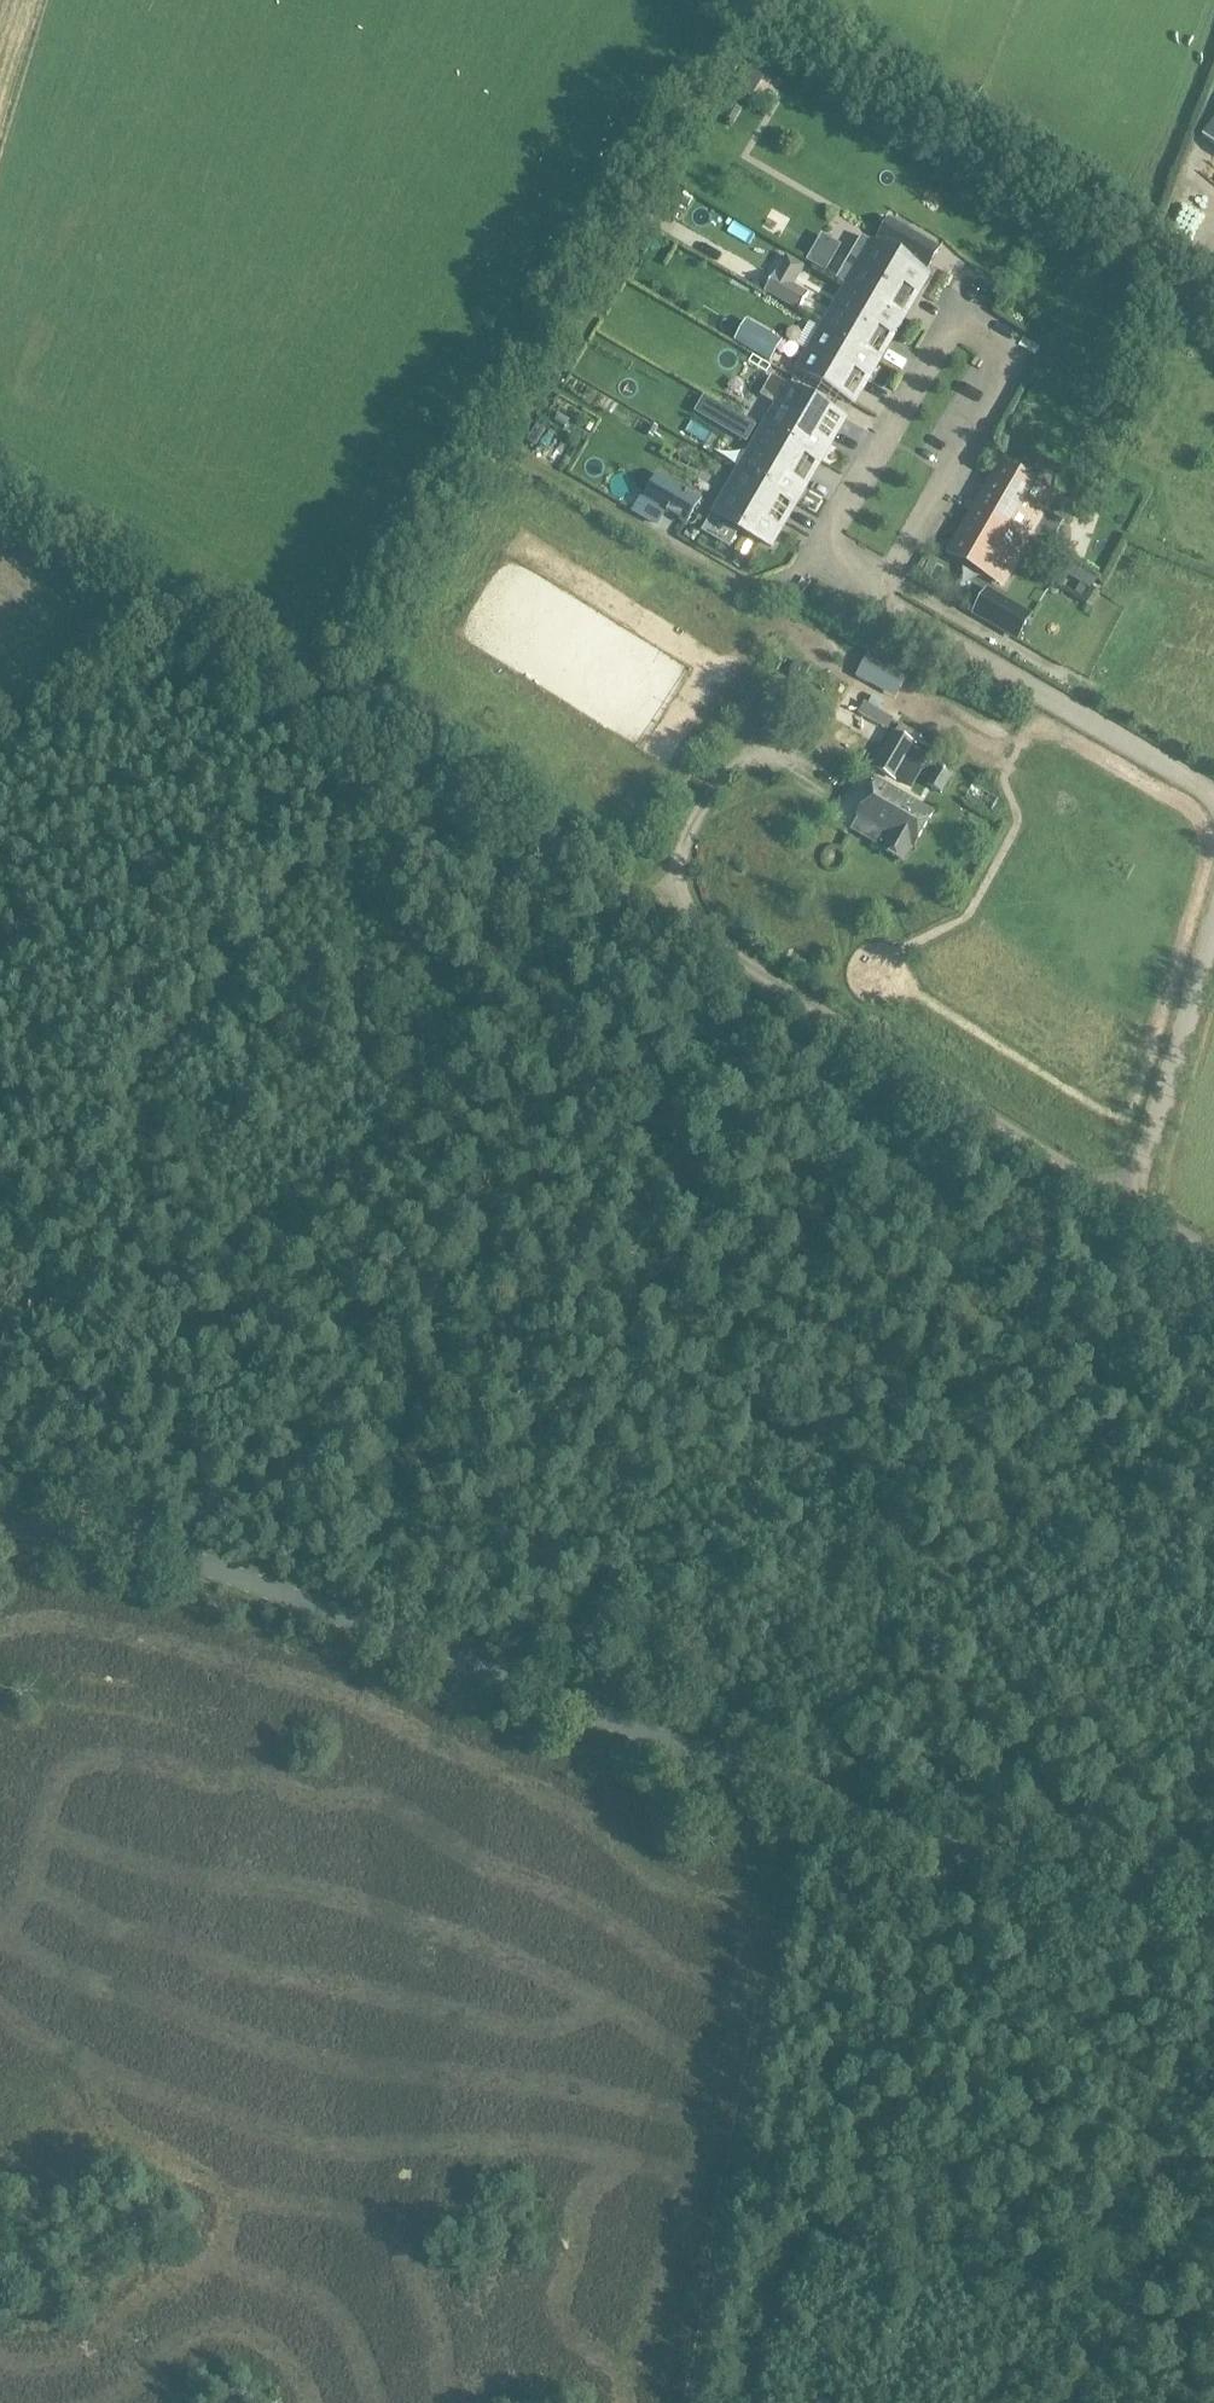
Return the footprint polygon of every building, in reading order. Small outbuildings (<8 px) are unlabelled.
[(754,91),(764,73),(751,66),(751,67),(741,61),(732,77),(741,82),(741,83),(754,91)] [(1213,144),(1213,122),(1203,136),(1213,144)] [(938,248),(887,218),(875,239),(926,268),(938,248)] [(929,276),(861,237),(835,280),(846,287),(846,286),(903,319),(904,318),(898,315),(913,290),(918,294),(929,276)] [(766,292),(798,311),(808,293),(794,285),(805,266),(788,256),(777,275),(776,274),(766,292)] [(884,330),(894,336),(903,319),(846,286),(846,287),(832,310),(838,313),(828,331),(822,327),(822,328),(879,361),(869,355),(884,330)] [(763,335),(746,325),(734,345),(751,355),(763,335)] [(879,361),(822,328),(807,352),(813,356),(803,373),(797,370),(797,371),(854,404),(854,403),(845,397),(859,373),(869,378),(879,361)] [(783,407),(778,404),(763,428),(820,461),(830,444),(821,438),(835,414),(845,420),(846,418),(789,385),(788,386),(793,390),(783,407)] [(692,410),(745,441),(754,425),(732,413),(701,394),(692,410)] [(820,462),(820,461),(763,428),(763,429),(769,432),(758,449),(753,446),(739,470),(796,504),(806,487),(796,481),(810,456),(820,462)] [(990,496),(989,495),(979,512),(1028,541),(1053,498),(1004,469),(993,487),(995,488),(990,496)] [(795,504),(796,504),(739,470),(738,471),(744,474),(734,491),(728,488),(714,513),(771,547),(781,529),(771,523),(785,499),(795,504)] [(642,499),(685,524),(700,499),(657,474),(642,499)] [(1003,584),(1028,541),(979,512),(969,529),(970,530),(966,538),(964,537),(954,555),(1003,584)] [(712,516),(704,530),(730,545),(737,531),(712,516)] [(983,588),(970,608),(1013,636),(1028,615),(983,588)] [(883,659),(870,651),(855,677),(868,685),(874,675),(900,689),(909,673),(883,659)] [(897,780),(916,746),(895,733),(875,767),(897,780)] [(941,794),(953,775),(936,765),(925,784),(941,794)] [(932,815),(878,783),(858,816),(891,835),(883,852),(902,864),(912,847),(913,848),(932,815)] [(809,847),(825,850),(827,835),(812,832),(809,847)]
